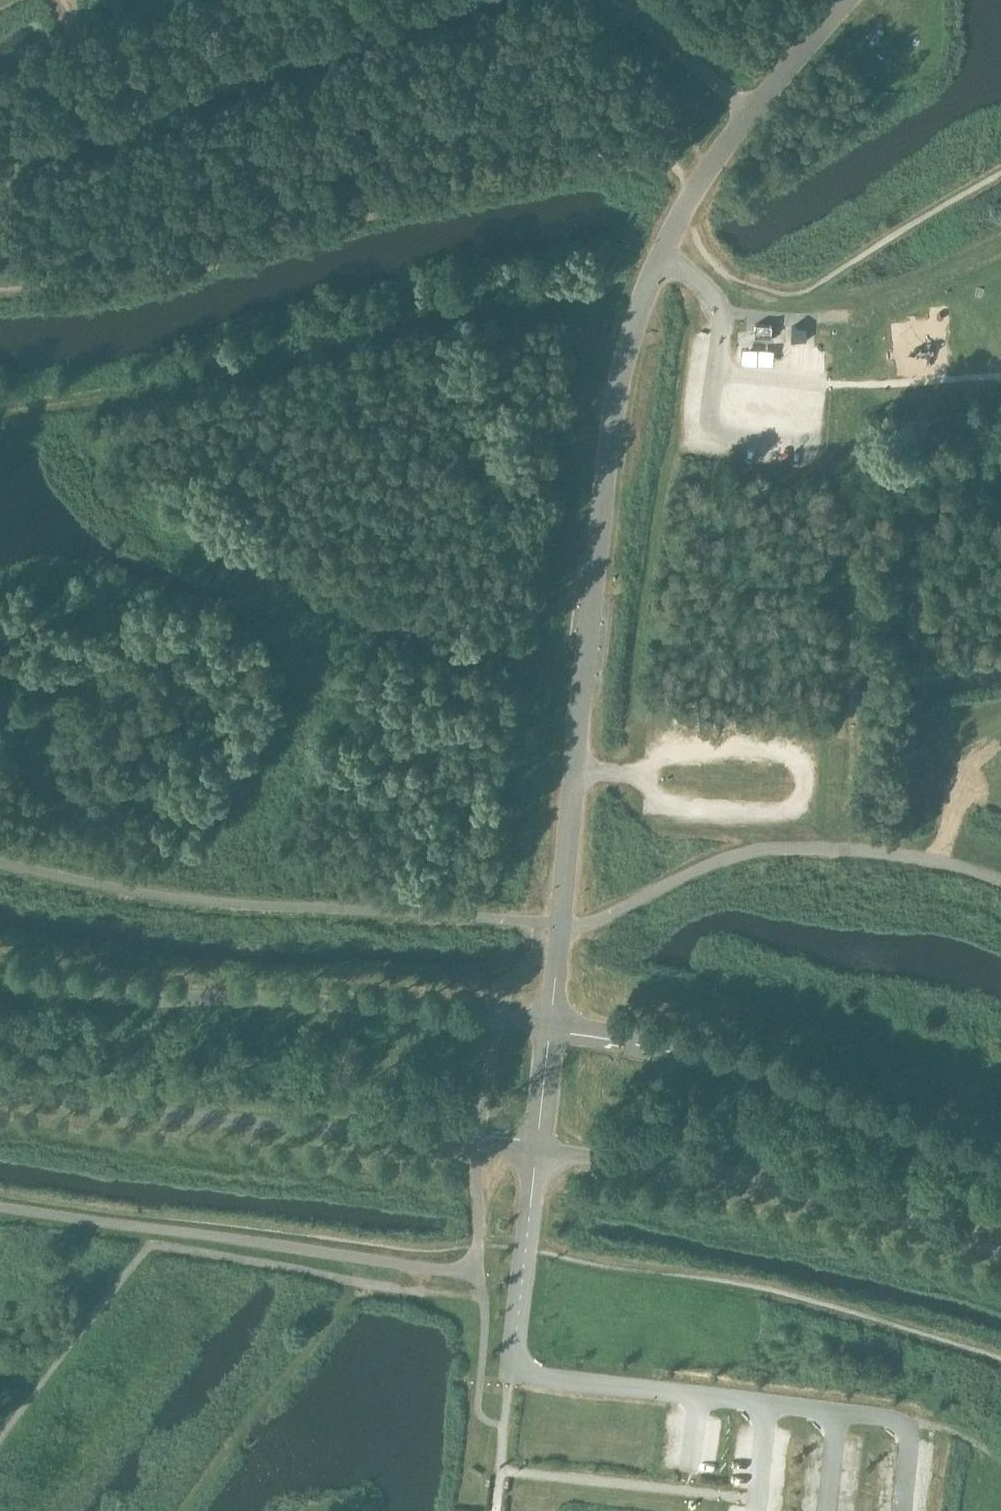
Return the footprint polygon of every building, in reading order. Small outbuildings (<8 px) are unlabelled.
[(756,331),(755,336),(772,337),(772,325),(756,324),(756,331)] [(810,327),(795,326),(793,339),(808,341),(810,327)]
